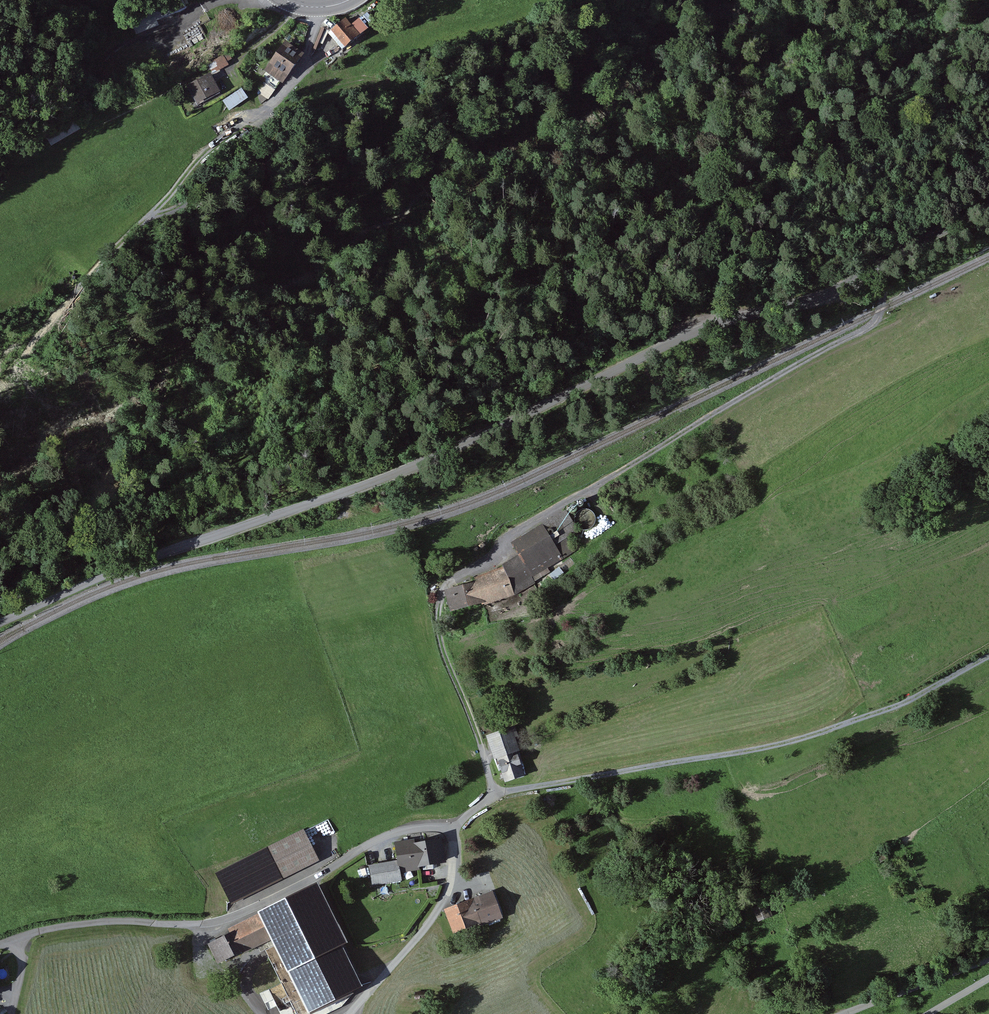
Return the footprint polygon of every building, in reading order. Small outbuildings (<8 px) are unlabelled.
[(350,26),(358,36),(367,29),(359,19),(350,26)] [(346,20),(330,33),(342,49),(358,36),(350,26),(346,20)] [(287,42),(264,72),(280,84),(303,54),(287,42)] [(210,50),(213,62),(233,58),(230,45),(210,50)] [(209,76),(186,88),(195,106),(219,94),(209,76)] [(240,91),(222,102),(228,111),(246,100),(240,91)] [(525,576),(557,556),(542,532),(510,552),(515,560),(525,576)] [(529,582),(525,576),(515,560),(493,574),(496,579),(504,576),(510,593),(529,582)] [(474,586),(480,606),(511,596),(510,593),(504,576),(496,579),(474,586)] [(442,593),(450,616),(480,606),(474,586),(473,583),(442,593)] [(504,788),(524,780),(515,758),(495,766),(504,788)] [(340,834),(336,825),(318,832),(322,841),(340,834)] [(301,829),(263,845),(277,877),(315,861),(301,829)] [(441,871),(437,843),(412,847),(412,852),(415,874),(441,871)] [(393,877),(415,874),(412,852),(391,855),(392,866),(393,877)] [(392,866),(366,870),(368,886),(394,883),(393,877),(392,866)] [(277,947),(317,930),(301,895),(262,913),(266,923),(275,942),(277,947)] [(470,915),(478,936),(501,928),(494,907),(470,915)] [(443,917),(452,944),(478,936),(470,915),(468,908),(443,917)] [(234,937),(242,956),(275,942),(266,923),(234,937)] [(232,932),(205,944),(215,968),(242,956),(234,937),(232,932)]
